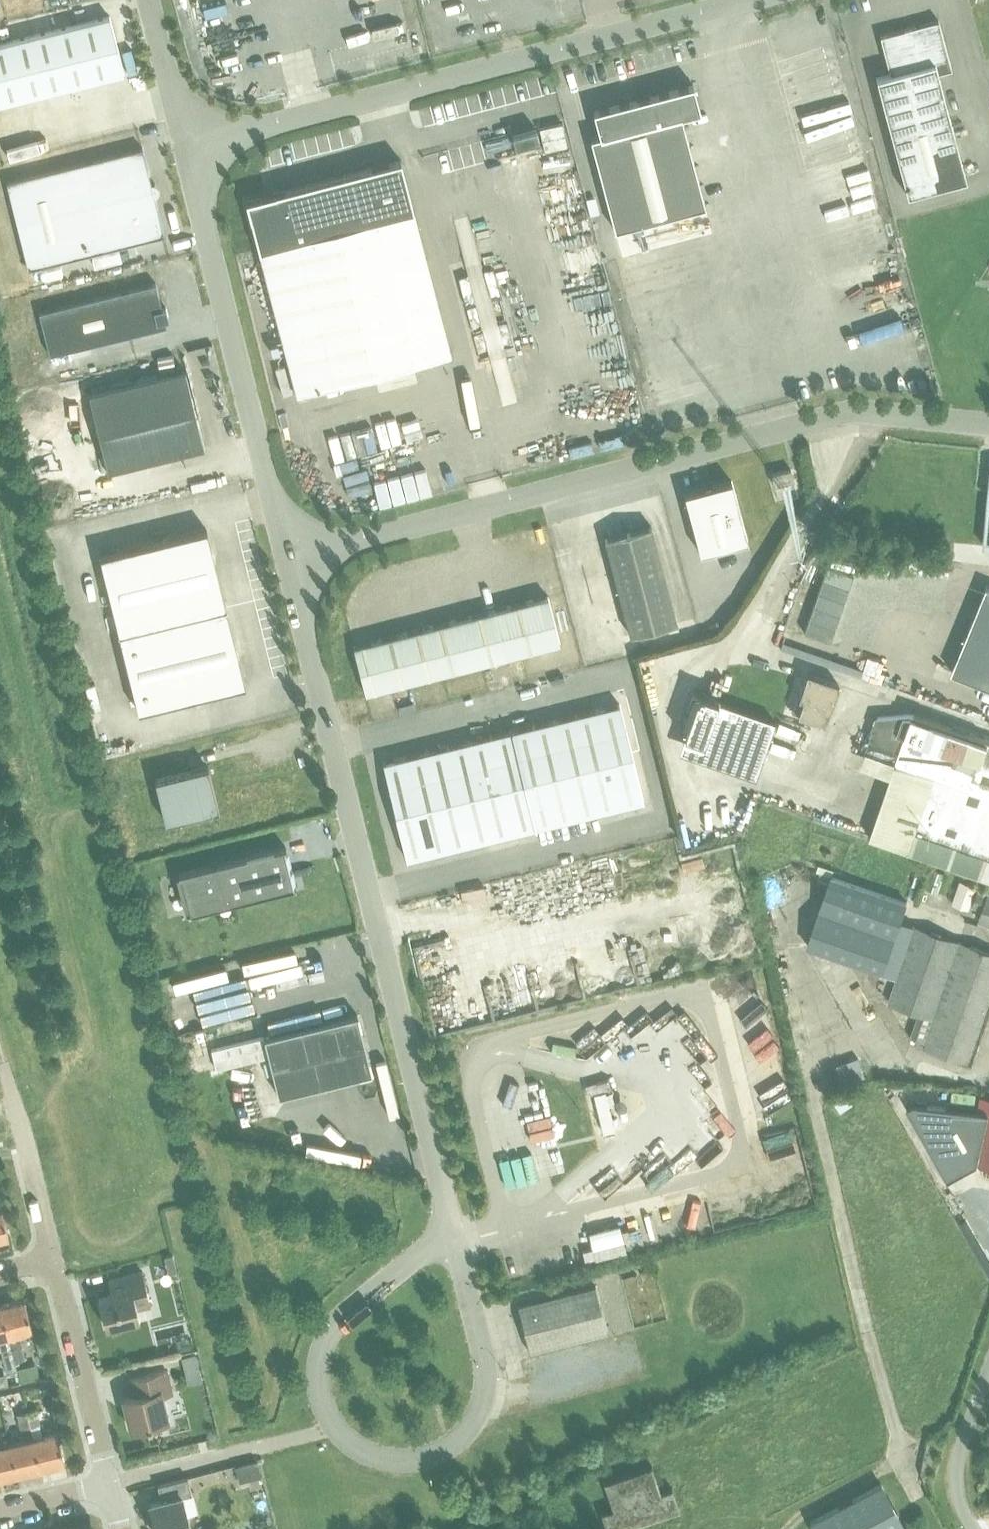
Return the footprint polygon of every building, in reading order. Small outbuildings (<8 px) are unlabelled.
[(0,43),(0,101),(123,71),(109,16),(0,43)] [(907,194),(965,178),(937,72),(951,68),(938,20),(880,35),(890,74),(876,77),(907,194)] [(615,230),(705,206),(681,116),(700,111),(693,84),(593,111),(600,135),(590,138),(615,230)] [(142,147),(6,181),(28,269),(164,235),(142,147)] [(452,351),(400,160),(275,193),(274,192),(245,200),(250,218),(251,218),(297,393),(452,351)] [(39,311),(49,354),(166,325),(156,282),(39,311)] [(185,370),(89,394),(108,471),(204,447),(185,370)] [(793,480),(790,468),(771,473),(774,485),(793,480)] [(747,540),(731,480),(684,493),(700,552),(747,540)] [(651,526),(605,538),(630,635),(676,622),(651,526)] [(245,685),(207,529),(100,555),(138,711),(245,685)] [(830,641),(853,574),(826,565),(803,631),(830,641)] [(987,586),(952,672),(988,687),(988,587),(987,586)] [(353,646),(365,693),(559,643),(547,595),(353,646)] [(822,722),(836,683),(804,672),(791,711),(822,722)] [(760,762),(774,720),(698,693),(683,736),(760,762)] [(619,704),(597,709),(609,757),(631,752),(619,704)] [(576,714),(588,763),(609,757),(597,709),(576,714)] [(911,712),(878,715),(865,752),(931,775),(905,849),(988,877),(988,740),(911,712)] [(576,714),(555,719),(566,768),(578,816),(600,811),(588,763),(576,714)] [(555,719),(533,725),(545,773),(566,768),(555,719)] [(533,725),(512,730),(524,778),(545,773),(533,725)] [(512,730),(490,735),(502,784),(524,778),(512,730)] [(468,741),(480,789),(502,784),(490,735),(468,741)] [(468,741),(447,746),(459,794),(480,789),(468,741)] [(426,751),(438,800),(459,794),(447,746),(426,751)] [(383,762),(395,810),(438,800),(426,751),(383,762)] [(631,752),(609,757),(621,806),(643,800),(631,752)] [(588,763),(600,811),(621,806),(609,757),(588,763)] [(218,808),(208,765),(155,778),(165,821),(218,808)] [(566,768),(545,773),(524,778),(536,827),(578,816),(566,768)] [(524,778),(502,784),(514,832),(536,827),(524,778)] [(502,784),(480,789),(492,837),(514,832),(502,784)] [(480,789),(459,794),(471,843),(492,837),(480,789)] [(459,794),(438,800),(450,848),(471,843),(459,794)] [(395,810),(406,859),(450,848),(438,800),(395,810)] [(295,886),(285,846),(178,873),(188,913),(295,886)] [(911,872),(908,882),(918,885),(921,875),(911,872)] [(896,980),(915,926),(900,921),(906,902),(832,876),(807,950),(896,980)] [(961,879),(953,901),(970,907),(978,884),(961,879)] [(979,888),(973,904),(982,907),(978,919),(988,922),(988,892),(979,888)] [(924,1046),(971,1062),(988,1010),(988,952),(960,942),(924,1046)] [(371,1072),(357,1013),(264,1036),(278,1095),(371,1072)] [(858,1058),(842,1063),(849,1083),(865,1077),(858,1058)] [(614,1129),(605,1090),(593,1093),(603,1131),(614,1129)] [(908,1107),(949,1178),(977,1162),(988,1165),(988,1097),(980,1095),(978,1107),(977,1111),(914,1103),(908,1107)] [(8,1236),(1,1209),(0,1209),(0,1238),(8,1236)] [(150,1303),(142,1271),(108,1279),(112,1294),(98,1297),(106,1327),(139,1318),(136,1307),(150,1303)] [(517,1304),(529,1351),(607,1332),(595,1285),(517,1304)] [(10,1341),(14,1361),(24,1358),(20,1345),(21,1345),(18,1332),(31,1329),(23,1298),(0,1304),(10,1341)] [(0,1304),(0,1349),(6,1371),(16,1369),(14,1361),(10,1341),(0,1304)] [(195,1352),(181,1355),(183,1366),(197,1362),(195,1352)] [(171,1392),(166,1373),(165,1369),(126,1378),(130,1395),(123,1397),(130,1428),(167,1419),(161,1395),(171,1392)] [(26,1411),(29,1425),(32,1437),(39,1468),(63,1463),(55,1432),(42,1435),(36,1409),(26,1411)] [(29,1425),(26,1411),(16,1414),(20,1428),(29,1425)] [(32,1437),(9,1443),(16,1474),(39,1468),(32,1437)] [(16,1474),(9,1443),(0,1445),(0,1477),(16,1474)] [(257,1459),(235,1465),(239,1481),(261,1475),(257,1459)] [(600,1512),(605,1528),(621,1528),(679,1510),(672,1488),(660,1492),(651,1466),(603,1482),(612,1508),(600,1512)] [(182,1496),(191,1493),(187,1477),(157,1484),(161,1500),(149,1503),(156,1528),(190,1528),(182,1496)] [(906,1527),(904,1528),(881,1483),(810,1521),(814,1528),(907,1528),(906,1527)]
